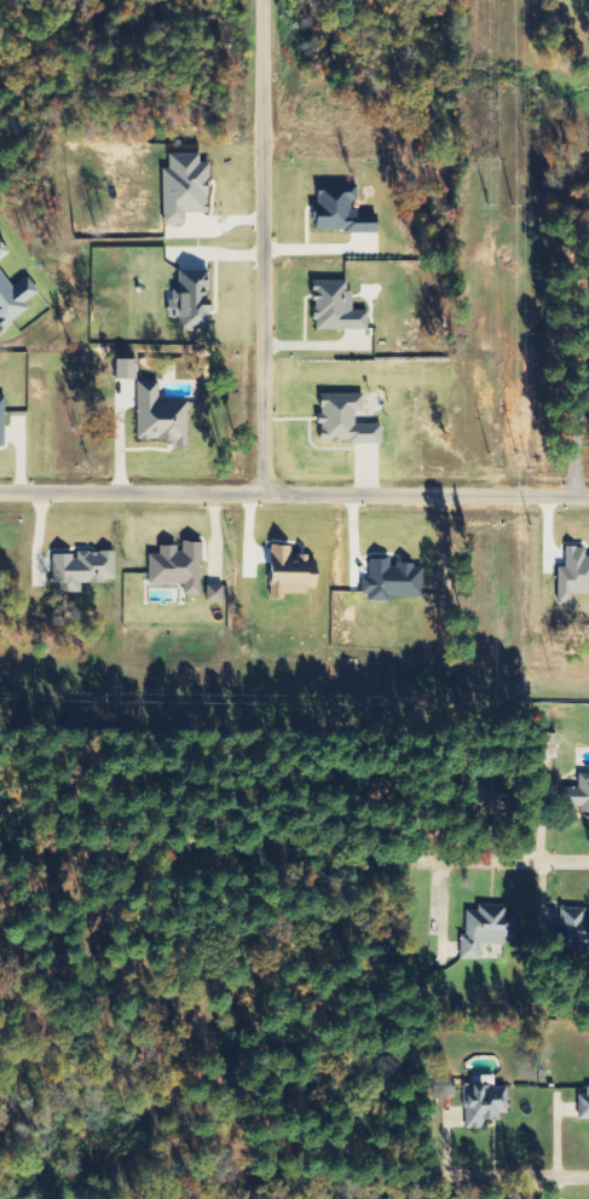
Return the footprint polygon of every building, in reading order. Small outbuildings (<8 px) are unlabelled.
[(172,155),(172,170),(165,170),(165,224),(187,224),(187,213),(210,214),(210,187),(211,187),(211,165),(202,165),(202,155),(172,155)] [(380,232),(380,224),(370,224),(371,213),(356,213),(357,185),(317,185),(317,232),(380,232)] [(11,252),(0,237),(0,259),(11,252)] [(31,309),(27,303),(41,293),(29,276),(14,287),(0,267),(0,326),(3,330),(31,309)] [(181,329),(214,329),(214,282),(208,282),(208,272),(180,272),(180,292),(171,292),(171,318),(181,318),(181,329)] [(369,330),(369,311),(353,311),(353,293),(348,293),(348,282),(315,281),(315,330),(369,330)] [(118,380),(138,380),(138,361),(118,361),(118,380)] [(138,443),(188,444),(188,402),(160,402),(160,382),(138,382),(138,443)] [(364,394),(320,395),(321,444),(382,444),(382,425),(356,425),(356,412),(364,412),(364,394)] [(150,584),(184,585),(184,595),(202,595),(202,543),(181,543),(181,547),(160,547),(160,555),(150,555),(150,584)] [(319,589),(319,557),(289,557),(289,547),(272,547),(271,599),(285,599),(285,588),(319,589)] [(588,595),(588,557),(586,557),(586,548),(566,548),(566,567),(559,567),(559,604),(572,604),(572,595),(588,595)] [(115,552),(76,553),(76,555),(51,555),(52,585),(61,585),(61,593),(81,592),(81,583),(115,583),(115,552)] [(424,598),(424,566),(391,566),(391,560),(370,560),(370,603),(392,603),(392,598),(424,598)] [(223,603),(224,587),(207,586),(207,602),(223,603)] [(579,775),(579,790),(570,790),(570,808),(580,808),(588,808),(588,775),(579,775)] [(481,944),(507,944),(507,939),(518,939),(518,913),(507,913),(507,905),(478,905),(478,911),(464,911),(464,959),(481,959),(481,944)] [(586,916),(586,906),(560,906),(560,936),(588,937),(588,916),(586,916)] [(465,1084),(465,1129),(484,1129),(484,1120),(506,1120),(506,1087),(495,1087),(495,1075),(474,1075),(473,1084),(465,1084)] [(588,1086),(588,1094),(579,1094),(579,1121),(588,1121),(588,1086)]
